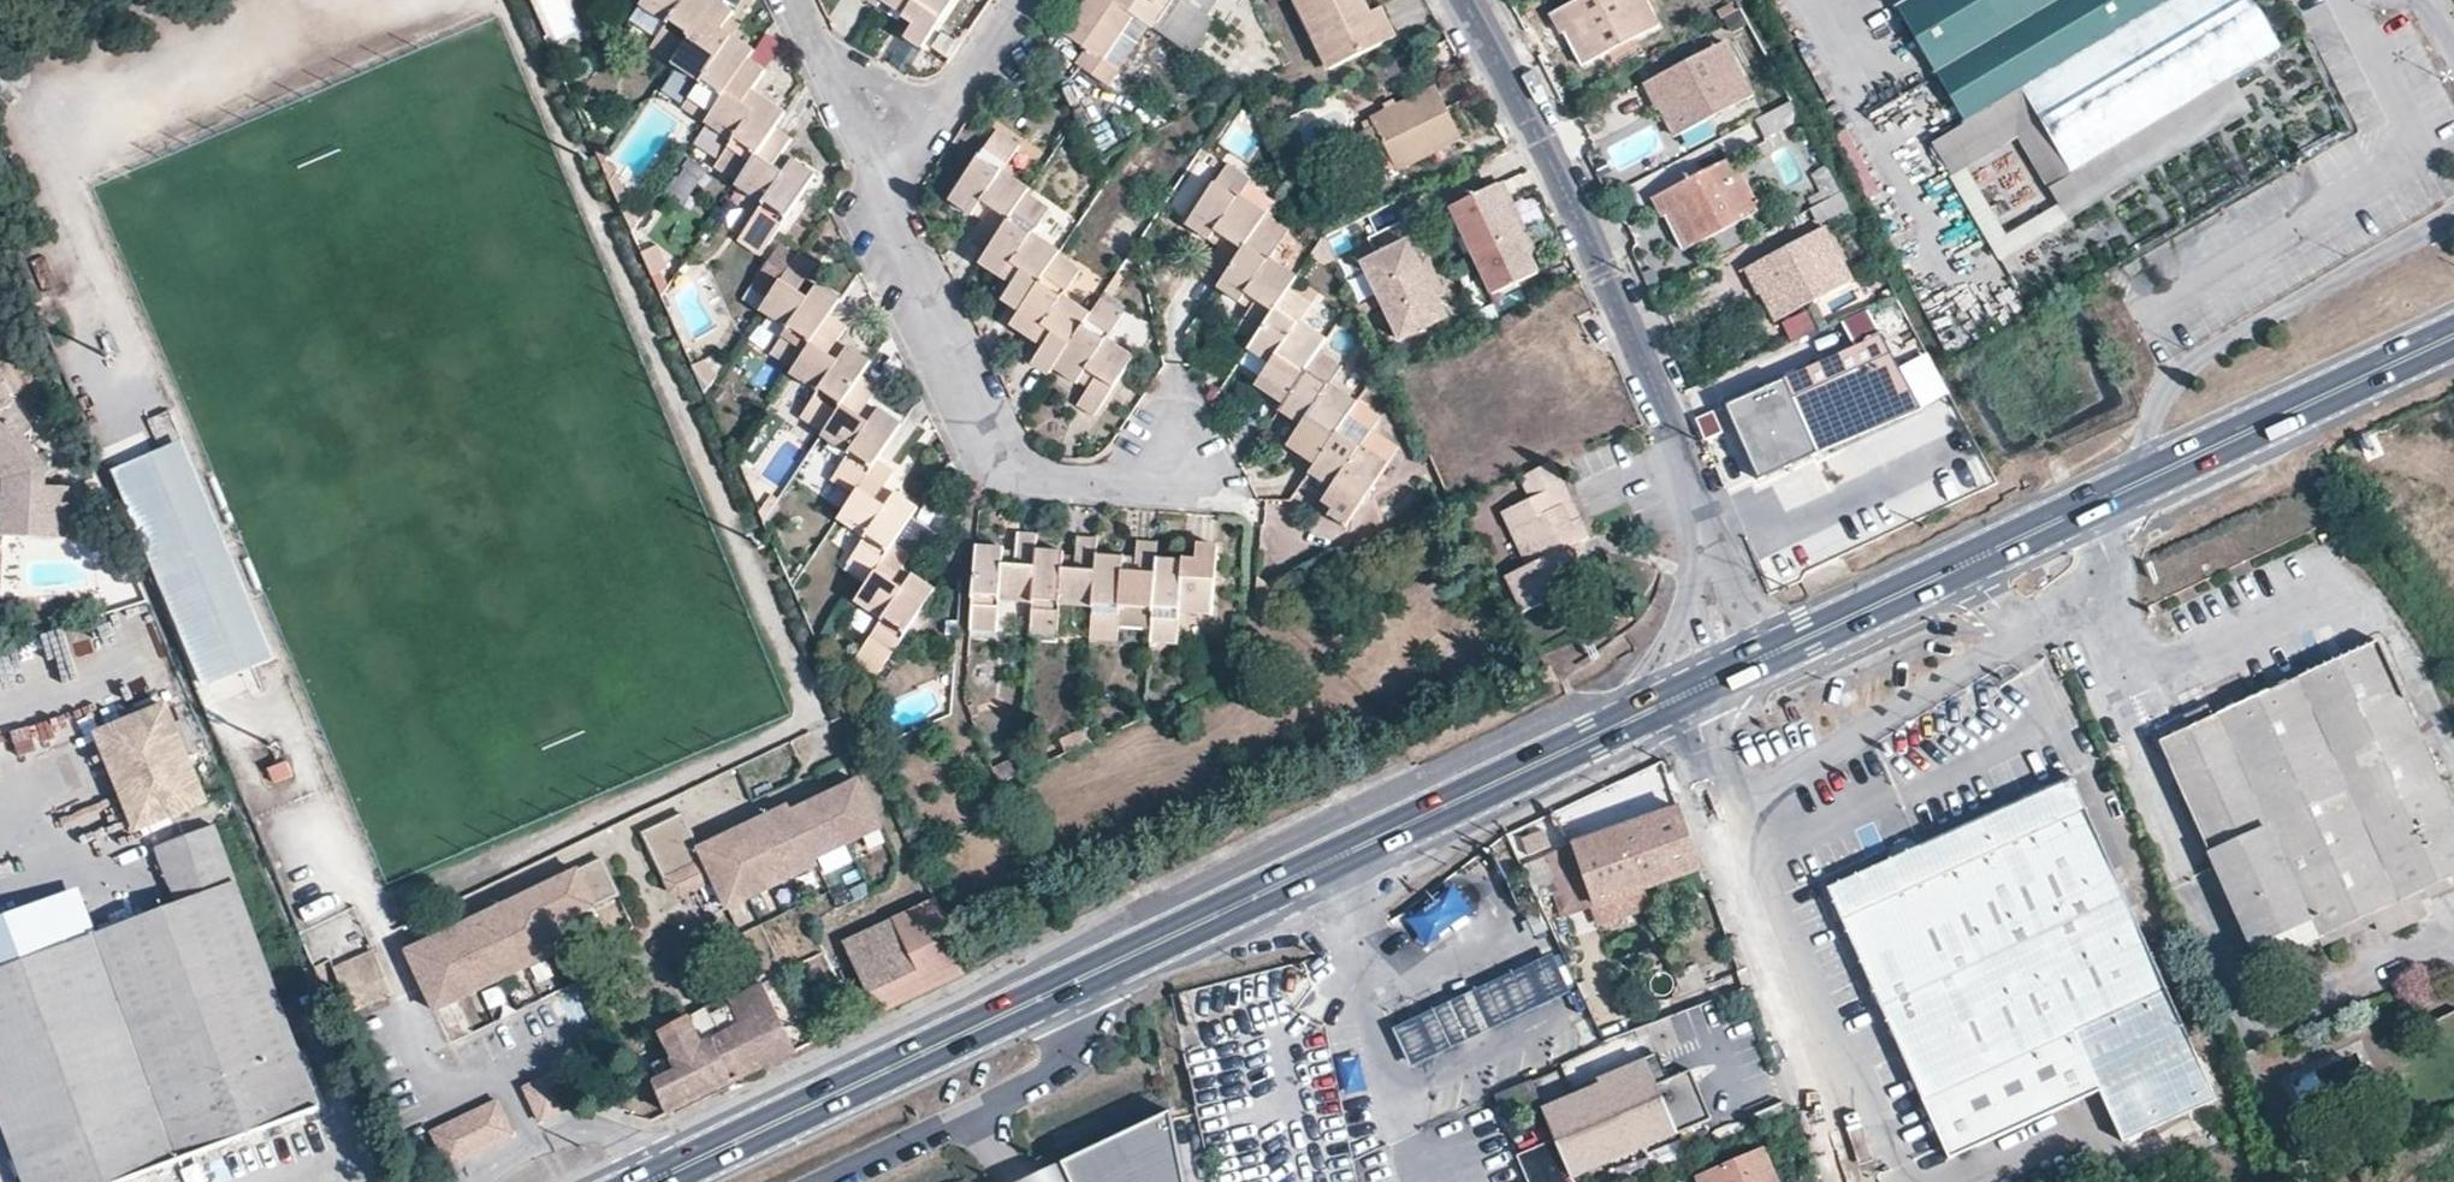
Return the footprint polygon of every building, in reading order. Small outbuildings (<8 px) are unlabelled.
[(642,5),(670,23),(659,38),(657,41),(679,56),(712,8),(718,0),(645,0),(642,5)] [(917,21),(908,35),(925,45),(955,0),(886,0),(917,21)] [(1105,58),(1123,33),(1134,15),(1112,0),(1088,0),(1065,34),(1089,49),(1079,65),(1109,85),(1120,69),(1105,58)] [(1172,0),(1112,0),(1134,15),(1152,29),(1172,0)] [(1362,0),(1299,0),(1332,69),(1395,38),(1381,9),(1369,14),(1362,0)] [(1644,0),(1583,0),(1554,15),(1562,34),(1569,31),(1585,64),(1658,27),(1644,0)] [(1964,119),(2022,85),(2068,165),(2229,71),(2277,43),(2252,0),(1894,0),(1964,119)] [(642,5),(632,19),(659,38),(670,23),(642,5)] [(1735,13),(1731,5),(1719,11),(1723,18),(1735,13)] [(692,98),(713,113),(748,62),(753,55),(721,32),(729,20),(712,8),(679,56),(675,62),(702,81),(692,98)] [(1723,18),(1726,25),(1745,16),(1741,9),(1735,13),(1723,18)] [(33,30),(25,42),(42,52),(50,41),(33,30)] [(1105,58),(1120,69),(1138,43),(1123,33),(1105,58)] [(14,39),(0,34),(0,46),(11,49),(14,39)] [(657,41),(651,49),(673,65),(675,62),(679,56),(657,41)] [(1752,96),(1725,43),(1647,84),(1659,108),(1661,108),(1676,135),(1752,96)] [(775,129),(785,114),(754,91),(765,74),(748,62),(713,113),(708,121),(735,139),(722,159),(745,175),(775,129)] [(2251,108),(2229,71),(2068,165),(2022,85),(1964,119),(1930,138),(1950,173),(1966,164),(2017,135),(2057,204),(2065,218),(2251,108)] [(1761,87),(1767,101),(1773,111),(1792,101),(1779,77),(1761,87)] [(1387,145),(1399,169),(1463,137),(1436,86),(1374,118),(1364,122),(1368,130),(1377,126),(1387,145)] [(692,98),(686,106),(708,121),(713,113),(692,98)] [(1773,111),(1767,101),(1752,108),(1757,119),(1773,111)] [(1757,119),(1767,137),(1801,118),(1792,101),(1773,111),(1757,119)] [(1387,145),(1377,126),(1368,130),(1357,136),(1366,154),(1387,145)] [(774,237),(815,176),(784,153),(792,141),(775,129),(745,175),(739,183),(737,185),(764,202),(752,222),(774,237)] [(1015,154),(1021,145),(999,130),(993,139),(1015,154)] [(703,131),(692,152),(714,164),(725,143),(703,131)] [(1015,154),(993,139),(953,198),(984,220),(974,234),(991,246),(1023,200),(1029,190),(1003,172),(1015,154)] [(1756,199),(1733,157),(1654,197),(1663,215),(1669,214),(1686,248),(1772,205),(1766,195),(1756,199)] [(739,183),(745,175),(722,159),(716,167),(739,183)] [(689,161),(666,196),(682,206),(704,171),(689,161)] [(1230,164),(1225,172),(1247,186),(1252,179),(1230,164)] [(1966,164),(1950,173),(1999,256),(2065,218),(2057,204),(2007,233),(1966,164)] [(1827,166),(1813,173),(1822,190),(1809,198),(1813,207),(1842,192),(1827,166)] [(1208,266),(1224,278),(1267,215),(1275,204),(1247,186),(1225,172),(1188,223),(1222,246),(1208,266)] [(1511,199),(1502,181),(1451,205),(1460,224),(1511,199)] [(1029,190),(1023,200),(1046,216),(1051,207),(1029,190)] [(1849,206),(1842,192),(1813,207),(1821,221),(1849,206)] [(1526,231),(1511,199),(1460,224),(1493,293),(1538,271),(1529,252),(1520,233),(1526,231)] [(1046,216),(1023,200),(991,246),(983,260),(1015,283),(1006,296),(1023,309),(1053,263),(1059,254),(1033,235),(1046,216)] [(745,201),(731,232),(742,237),(756,206),(745,201)] [(1291,288),(1306,266),(1278,246),(1289,230),(1267,215),(1224,278),(1219,286),(1252,309),(1240,328),(1256,339),(1285,296),(1291,288)] [(752,222),(747,229),(769,244),(774,237),(752,222)] [(1748,269),(1776,321),(1852,281),(1824,228),(1748,269)] [(1535,249),(1526,231),(1520,233),(1529,252),(1535,249)] [(1384,252),(1361,263),(1382,302),(1428,279),(1419,262),(1408,240),(1384,252)] [(1059,254),(1053,263),(1075,278),(1081,269),(1059,254)] [(799,255),(761,309),(789,329),(778,346),(800,362),(831,317),(841,302),(808,279),(816,266),(799,255)] [(1426,258),(1419,262),(1428,279),(1435,276),(1426,258)] [(1075,278),(1053,263),(1023,309),(1013,324),(1045,346),(1035,361),(1052,373),(1056,367),(1090,316),(1063,296),(1075,278)] [(1105,293),(1113,298),(1126,277),(1119,272),(1105,293)] [(1435,276),(1428,279),(1436,297),(1444,293),(1435,276)] [(1428,279),(1382,302),(1382,303),(1401,340),(1446,317),(1436,297),(1428,279)] [(1291,288),(1285,296),(1308,311),(1313,304),(1291,288)] [(1327,342),(1300,323),(1308,311),(1285,296),(1256,339),(1249,350),(1282,373),(1269,391),(1286,403),(1315,358),(1321,350),(1327,342)] [(1119,321),(1125,313),(1102,297),(1096,306),(1119,321)] [(1096,306),(1090,316),(1056,367),(1089,389),(1080,404),(1096,415),(1131,360),(1105,341),(1119,321),(1096,306)] [(1781,323),(1790,343),(1818,332),(1809,312),(1781,323)] [(847,329),(831,317),(800,362),(795,370),(821,389),(807,410),(829,427),(862,379),(871,365),(839,342),(847,329)] [(1849,351),(1725,407),(1758,480),(1914,409),(1872,318),(1841,332),(1849,351)] [(1408,359),(1401,345),(1386,352),(1393,366),(1408,359)] [(778,346),(773,355),(795,370),(800,362),(778,346)] [(1321,350),(1315,358),(1337,374),(1343,366),(1321,350)] [(706,357),(695,361),(707,389),(715,378),(706,357)] [(1317,464),(1357,404),(1329,385),(1337,374),(1315,358),(1286,403),(1281,411),(1303,427),(1290,445),(1317,464)] [(859,488),(878,461),(901,428),(869,405),(878,391),(862,379),(829,427),(824,434),(852,452),(838,473),(859,488)] [(7,479),(4,533),(67,537),(69,488),(46,486),(47,466),(26,438),(34,431),(0,384),(0,469),(7,479)] [(1359,402),(1357,404),(1317,464),(1311,472),(1333,487),(1323,503),(1334,510),(1331,514),(1347,524),(1399,450),(1373,431),(1381,419),(1359,402)] [(807,410),(802,418),(824,434),(829,427),(807,410)] [(161,451),(118,469),(207,684),(273,656),(170,412),(149,421),(161,451)] [(1579,481),(1620,471),(1614,447),(1573,456),(1579,481)] [(895,545),(919,511),(885,488),(895,473),(878,461),(859,488),(854,497),(840,516),(868,535),(854,557),(876,573),(895,545)] [(1519,478),(1521,482),(1555,465),(1554,462),(1519,478)] [(1555,465),(1521,482),(1529,501),(1504,512),(1530,567),(1508,576),(1524,612),(1596,578),(1588,559),(1579,563),(1572,546),(1580,543),(1589,537),(1580,519),(1572,523),(1563,506),(1572,502),(1555,465)] [(1333,487),(1311,472),(1323,503),(1333,487)] [(838,473),(832,481),(854,497),(859,488),(838,473)] [(1572,502),(1563,506),(1572,523),(1580,519),(1572,502)] [(1334,510),(1323,503),(1331,514),(1334,510)] [(998,622),(1001,598),(1034,601),(1038,553),(1038,536),(1018,535),(1017,550),(978,548),(972,621),(998,622)] [(1032,624),(1059,625),(1061,602),(1093,604),(1097,556),(1098,540),(1079,539),(1077,555),(1038,553),(1034,601),(1032,624)] [(1580,543),(1572,546),(1579,563),(1588,559),(1580,543)] [(1138,559),(1097,556),(1093,604),(1091,628),(1119,629),(1119,621),(1153,623),(1158,560),(1159,544),(1139,544),(1138,559)] [(881,672),(935,592),(903,570),(911,557),(895,545),(876,573),(871,581),(857,600),(884,618),(860,658),(881,672)] [(1179,632),(1181,610),(1213,611),(1219,549),(1198,548),(1197,563),(1158,560),(1153,623),(1152,631),(1179,632)] [(871,581),(876,573),(854,557),(848,565),(871,581)] [(1282,591),(1260,577),(1258,603),(1282,591)] [(972,621),(971,636),(997,637),(998,622),(972,621)] [(1032,624),(1031,634),(1058,635),(1059,625),(1032,624)] [(1091,628),(1090,637),(1118,639),(1119,629),(1091,628)] [(1178,642),(1179,632),(1152,631),(1151,641),(1178,642)] [(2371,912),(2426,886),(2453,874),(2453,806),(2453,803),(2407,702),(2379,643),(2254,698),(2217,714),(2271,829),(2212,856),(2260,960),(2338,925),(2371,912)] [(167,707),(101,734),(140,828),(207,802),(167,707)] [(2217,714),(2158,742),(2212,856),(2271,829),(2217,714)] [(1012,760),(993,768),(1000,784),(1018,776),(1012,760)] [(271,788),(294,781),(288,762),(265,769),(271,788)] [(2166,992),(2070,779),(1903,857),(1828,892),(1923,1101),(1953,1167),(2102,1097),(2123,1140),(2216,1099),(2166,992)] [(681,814),(641,833),(670,891),(678,894),(689,889),(690,890),(712,880),(726,908),(747,898),(769,888),(791,878),(813,867),(810,862),(842,846),(880,829),(858,781),(831,794),(833,796),(819,803),(817,800),(791,812),(790,809),(782,813),(780,810),(764,818),(766,820),(760,824),(758,820),(742,828),(744,831),(737,834),(736,831),(720,838),(721,842),(715,844),(714,842),(698,849),(681,814)] [(831,794),(817,800),(819,803),(833,796),(831,794)] [(1649,818),(1653,829),(1684,818),(1680,807),(1649,818)] [(1579,855),(1596,904),(1702,868),(1684,818),(1653,829),(1579,855)] [(159,846),(179,903),(236,881),(215,826),(159,846)] [(1545,844),(1539,833),(1521,840),(1526,852),(1545,844)] [(408,950),(436,1011),(460,999),(482,989),(497,982),(495,977),(502,974),(504,978),(519,971),(517,967),(523,964),(525,968),(540,961),(538,957),(545,953),(547,958),(563,950),(561,946),(567,943),(569,948),(570,947),(559,923),(582,912),(580,907),(590,902),(593,907),(618,896),(601,859),(542,886),(544,890),(536,894),(534,891),(519,897),(520,901),(514,904),(512,901),(497,908),(498,911),(492,914),(491,911),(475,919),(477,921),(470,925),(469,921),(438,936),(439,939),(425,946),(424,943),(408,950)] [(36,913),(24,867),(0,873),(0,922),(36,913)] [(2426,886),(2431,897),(2453,886),(2453,874),(2426,886)] [(319,1108),(236,881),(179,903),(99,933),(0,969),(0,1109),(27,1181),(117,1181),(120,1181),(319,1108)] [(2431,897),(2426,886),(2371,912),(2378,929),(2389,933),(2431,915),(2433,904),(2431,897)] [(878,1013),(970,970),(937,899),(895,918),(902,934),(909,953),(886,963),(861,976),(869,994),(878,1013)] [(580,907),(582,912),(593,907),(590,902),(580,907)] [(86,903),(0,934),(0,969),(99,933),(86,903)] [(895,918),(843,942),(861,976),(886,963),(909,953),(895,918)] [(438,936),(424,943),(425,946),(439,939),(438,936)] [(374,950),(335,966),(355,1010),(394,994),(374,950)] [(545,953),(538,957),(540,961),(547,958),(545,953)] [(1475,991),(1395,1029),(1410,1062),(1491,1024),(1561,991),(1546,957),(1475,991)] [(495,977),(497,982),(504,978),(502,974),(495,977)] [(663,1106),(667,1114),(797,1052),(764,983),(717,1005),(727,1026),(669,1053),(667,1049),(645,1058),(652,1074),(649,1075),(655,1088),(663,1106)] [(727,1026),(717,1005),(660,1033),(667,1049),(669,1053),(727,1026)] [(1645,1066),(1543,1109),(1573,1179),(1710,1120),(1692,1077),(1656,1093),(1645,1066)] [(559,1072),(525,1088),(541,1122),(575,1106),(559,1072)] [(655,1088),(647,1092),(655,1110),(663,1106),(655,1088)] [(498,1101),(432,1132),(448,1166),(514,1135),(498,1101)] [(1172,1114),(1171,1110),(1064,1161),(1074,1181),(1186,1181),(1172,1114)] [(1777,1181),(1764,1152),(1702,1178),(1703,1181),(1777,1181)] [(1064,1161),(1019,1181),(1074,1181),(1064,1161)]
